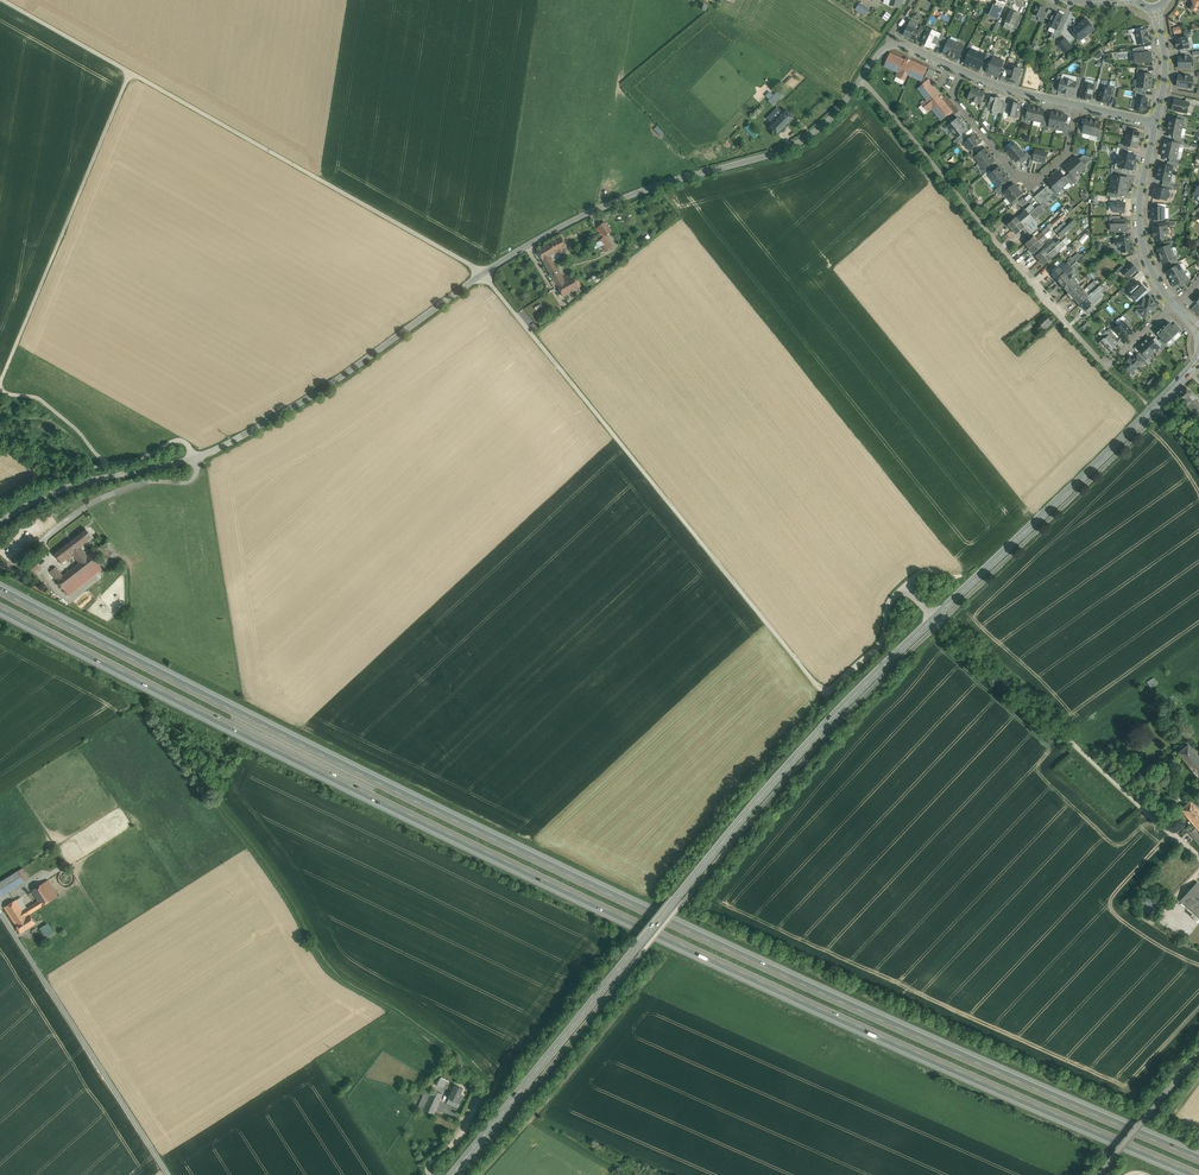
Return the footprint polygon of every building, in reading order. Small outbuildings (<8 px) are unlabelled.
[(997,0),(996,0),(994,5),(1003,8),(1005,3),(1007,0),(997,0)] [(869,9),(860,3),(856,9),(865,15),(869,9)] [(994,4),(990,12),(990,13),(989,15),(994,17),(998,19),(1003,9),(994,5),(994,4)] [(1045,8),(1037,4),(1035,9),(1033,13),(1033,14),(1035,15),(1034,16),(1039,18),(1039,17),(1041,17),(1044,11),(1045,8)] [(1055,12),(1049,9),(1047,13),(1045,18),(1050,20),(1054,12),(1055,12)] [(1018,13),(1011,10),(1008,16),(1006,22),(1013,25),(1018,13)] [(1041,17),(1039,17),(1039,18),(1039,19),(1039,21),(1043,22),(1045,18),(1047,13),(1044,11),(1041,17)] [(1055,12),(1054,12),(1050,20),(1049,22),(1051,23),(1050,26),(1056,29),(1061,18),(1060,18),(1061,15),(1057,13),(1055,12)] [(1020,14),(1018,13),(1013,25),(1014,26),(1017,27),(1022,16),(1019,14),(1020,14)] [(1087,19),(1079,24),(1087,34),(1088,33),(1091,37),(1097,32),(1087,19)] [(1013,25),(1006,22),(1003,27),(1011,31),(1014,26),(1013,25)] [(1087,34),(1079,24),(1077,27),(1076,26),(1075,26),(1076,27),(1072,30),(1080,40),(1087,34)] [(1180,25),(1173,27),(1175,34),(1182,32),(1180,25)] [(919,31),(908,26),(904,35),(915,40),(919,31)] [(940,34),(933,30),(931,34),(927,32),(925,36),(924,38),(922,43),(926,45),(926,46),(929,47),(929,46),(933,48),(935,45),(939,35),(940,34)] [(1144,30),(1135,32),(1136,36),(1137,37),(1139,44),(1148,42),(1148,38),(1149,38),(1148,33),(1147,34),(1146,30),(1144,30)] [(1087,34),(1080,40),(1083,43),(1091,37),(1088,33),(1087,34)] [(939,35),(935,45),(941,48),(944,41),(946,38),(939,35)] [(1067,37),(1058,44),(1065,53),(1075,46),(1067,37)] [(1187,37),(1176,39),(1177,42),(1176,42),(1176,46),(1177,46),(1178,50),(1189,48),(1187,37)] [(957,43),(949,39),(948,42),(944,49),(944,51),(946,52),(945,54),(950,56),(957,43)] [(964,46),(957,43),(950,56),(956,59),(956,57),(959,58),(960,56),(963,49),(964,46)] [(971,49),(968,54),(965,62),(972,66),(978,52),(971,49)] [(1098,58),(1104,54),(1100,50),(1095,55),(1098,58)] [(986,56),(978,52),(972,66),(980,69),(983,61),(986,56)] [(1144,53),(1135,53),(1135,54),(1135,63),(1152,62),(1151,52),(1144,53)] [(927,68),(910,60),(908,64),(905,63),(907,61),(890,53),(888,58),(889,59),(889,60),(887,60),(884,66),(898,72),(896,77),(904,81),(907,74),(921,80),(922,81),(926,71),(927,68)] [(1065,55),(1052,65),(1055,68),(1063,62),(1062,61),(1067,57),(1065,55)] [(1183,57),(1179,57),(1178,68),(1192,68),(1192,57),(1187,57),(1187,56),(1183,56),(1183,57)] [(993,74),(998,59),(993,57),(988,72),(993,74)] [(1004,61),(998,59),(993,74),(999,76),(1004,61)] [(1013,65),(1011,65),(1010,65),(1007,78),(1017,80),(1020,68),(1016,66),(1015,65),(1013,65)] [(1144,73),(1139,73),(1138,80),(1151,81),(1152,74),(1144,73)] [(1188,76),(1183,75),(1183,76),(1178,75),(1177,86),(1192,88),(1193,77),(1188,77),(1188,76)] [(952,112),(941,98),(939,100),(937,98),(941,95),(928,79),(925,82),(923,84),(918,88),(928,100),(922,105),(928,112),(932,109),(941,121),(947,116),(946,115),(947,114),(948,115),(952,112)] [(1066,93),(1069,80),(1064,79),(1064,80),(1061,79),(1060,84),(1058,91),(1062,91),(1062,92),(1066,93)] [(1069,80),(1066,93),(1070,94),(1070,93),(1074,94),(1075,87),(1076,83),(1073,82),(1073,81),(1069,80)] [(1151,81),(1138,80),(1137,87),(1143,88),(1150,88),(1151,81)] [(1084,83),(1081,97),(1090,99),(1092,91),(1094,85),(1093,85),(1084,83)] [(1102,85),(1101,86),(1101,87),(1097,100),(1108,103),(1109,96),(1111,89),(1109,88),(1107,88),(1106,86),(1102,85)] [(984,93),(972,89),(969,98),(972,100),(972,101),(976,102),(977,101),(980,103),(984,93)] [(779,98),(776,95),(769,102),(772,105),(779,98)] [(995,98),(991,97),(990,103),(991,103),(989,108),(993,109),(993,111),(998,112),(999,112),(1002,101),(1002,99),(999,98),(1000,97),(995,95),(995,98)] [(1145,98),(1138,96),(1138,97),(1136,106),(1137,106),(1137,110),(1144,112),(1145,109),(1146,109),(1147,102),(1146,102),(1147,98),(1145,98)] [(1185,102),(1174,99),(1172,110),(1187,113),(1189,103),(1185,102)] [(1014,103),(1010,102),(1009,104),(1007,112),(1012,113),(1011,116),(1012,118),(1016,118),(1018,117),(1021,104),(1015,102),(1014,103)] [(1028,113),(1026,119),(1027,119),(1034,120),(1037,108),(1029,106),(1028,113)] [(794,119),(785,110),(781,114),(779,112),(779,110),(777,108),(774,111),(787,125),(794,119)] [(1044,109),(1037,108),(1034,120),(1041,122),(1043,116),(1044,109)] [(787,125),(774,111),(764,121),(777,135),(787,125)] [(1050,121),(1049,126),(1052,127),(1052,128),(1056,129),(1060,113),(1055,112),(1055,113),(1052,112),(1050,121)] [(916,123),(920,120),(916,113),(912,116),(916,123)] [(1064,114),(1060,113),(1056,129),(1061,130),(1061,129),(1064,130),(1065,124),(1067,115),(1064,115),(1064,114)] [(952,123),(948,126),(953,132),(964,123),(963,121),(962,122),(958,117),(952,123)] [(1177,119),(1170,117),(1169,125),(1181,128),(1183,120),(1177,119)] [(949,119),(941,126),(944,130),(948,126),(952,123),(949,119)] [(1093,120),(1086,119),(1084,126),(1083,133),(1090,134),(1093,120)] [(1101,122),(1093,120),(1090,134),(1098,136),(1101,122)] [(756,131),(748,123),(743,127),(751,136),(756,131)] [(965,125),(964,123),(953,132),(958,138),(962,135),(968,129),(965,125)] [(657,125),(654,128),(660,135),(664,132),(657,125)] [(1181,128),(1169,125),(1167,132),(1174,134),(1180,135),(1181,128)] [(1133,131),(1128,130),(1126,137),(1139,140),(1140,136),(1139,136),(1140,132),(1133,131)] [(958,138),(953,141),(956,145),(962,141),(965,138),(962,135),(958,138)] [(969,139),(965,143),(971,150),(980,143),(974,135),(969,139)] [(1139,140),(1126,137),(1124,145),(1129,146),(1137,148),(1138,144),(1139,140)] [(1174,142),(1165,140),(1163,148),(1178,151),(1180,144),(1174,142)] [(1024,154),(1016,144),(1008,151),(1016,162),(1019,159),(1025,155),(1024,154)] [(1178,151),(1163,148),(1162,156),(1170,158),(1176,159),(1178,151)] [(979,154),(975,157),(980,163),(990,155),(985,149),(979,154)] [(1047,152),(1036,150),(1034,158),(1034,160),(1045,162),(1047,152)] [(1031,156),(1027,152),(1024,154),(1025,155),(1019,159),(1022,163),(1031,156)] [(1117,160),(1134,163),(1136,155),(1128,153),(1121,152),(1120,152),(1120,155),(1118,154),(1117,160)] [(995,161),(990,155),(980,163),(985,169),(989,165),(995,161)] [(1094,157),(1084,155),(1079,159),(1084,166),(1094,158),(1094,157)] [(1079,159),(1077,157),(1071,162),(1080,172),(1086,167),(1084,166),(1079,159)] [(1134,163),(1117,160),(1115,166),(1123,168),(1132,170),(1134,163)] [(1080,172),(1071,162),(1065,167),(1070,173),(1074,177),(1080,172)] [(1167,165),(1160,164),(1158,171),(1171,174),(1173,167),(1167,165)] [(989,165),(985,169),(982,171),(985,174),(991,169),(989,165)] [(999,167),(988,176),(993,182),(1005,173),(1002,170),(1001,170),(999,167)] [(1065,177),(1060,171),(1054,176),(1063,187),(1068,182),(1069,182),(1065,177)] [(1171,174),(1158,171),(1156,179),(1163,180),(1169,182),(1171,174)] [(1005,173),(993,182),(996,185),(999,187),(1003,184),(1009,179),(1007,176),(1007,175),(1005,173)] [(1074,177),(1070,173),(1067,175),(1074,183),(1077,181),(1074,177)] [(1074,183),(1067,175),(1065,177),(1069,182),(1068,182),(1071,185),(1074,183)] [(1121,177),(1113,175),(1113,176),(1111,183),(1128,186),(1129,178),(1121,177)] [(1063,187),(1054,176),(1048,181),(1053,187),(1057,192),(1057,191),(1063,187)] [(1128,186),(1111,183),(1110,191),(1110,192),(1118,193),(1126,195),(1128,186)] [(1003,184),(999,187),(995,190),(997,193),(1005,186),(1003,184)] [(1008,189),(1003,193),(1007,198),(1019,189),(1015,184),(1008,189)] [(1005,186),(997,193),(1000,196),(1003,193),(1008,189),(1005,186)] [(1050,190),(1047,186),(1042,190),(1048,198),(1053,194),(1053,193),(1050,190)] [(1162,188),(1155,186),(1153,198),(1159,199),(1159,198),(1166,200),(1167,198),(1170,197),(1170,194),(1169,191),(1168,191),(1169,190),(1169,189),(1162,188)] [(1057,192),(1053,187),(1050,190),(1053,193),(1057,198),(1060,195),(1057,191),(1057,192)] [(1019,189),(1007,198),(1011,203),(1017,198),(1023,193),(1019,189)] [(1048,198),(1042,190),(1039,193),(1046,200),(1048,198)] [(1046,200),(1039,193),(1037,195),(1043,202),(1046,200)] [(1048,198),(1046,200),(1048,203),(1049,202),(1051,204),(1057,199),(1053,194),(1048,198)] [(1043,202),(1037,195),(1034,197),(1041,204),(1043,202)] [(1017,198),(1011,203),(1008,205),(1011,208),(1019,201),(1017,198)] [(1126,203),(1114,202),(1113,211),(1125,213),(1126,203)] [(1031,204),(1025,209),(1026,210),(1030,214),(1035,209),(1031,204)] [(1035,209),(1030,214),(1034,219),(1039,214),(1040,215),(1044,211),(1042,210),(1039,206),(1035,209)] [(1158,208),(1158,207),(1152,207),(1152,220),(1158,220),(1164,219),(1164,208),(1158,208)] [(1017,217),(1008,225),(1012,229),(1030,214),(1026,210),(1017,218),(1017,217)] [(1083,211),(1075,218),(1078,221),(1086,214),(1083,211)] [(1030,214),(1012,229),(1016,234),(1024,227),(1024,228),(1025,227),(1028,232),(1036,225),(1032,220),(1034,219),(1030,214)] [(1065,227),(1058,233),(1061,236),(1076,223),(1074,220),(1065,227)] [(1120,220),(1114,220),(1114,224),(1111,224),(1111,231),(1127,230),(1127,224),(1126,224),(1126,220),(1120,220)] [(604,222),(598,227),(605,235),(611,231),(604,222)] [(1062,224),(1055,230),(1058,233),(1065,227),(1062,224)] [(1036,225),(1028,232),(1031,235),(1038,228),(1036,225)] [(1159,227),(1154,227),(1154,231),(1153,231),(1153,232),(1154,232),(1154,235),(1153,235),(1154,235),(1155,239),(1167,238),(1166,233),(1167,233),(1166,227),(1166,226),(1159,227)] [(1048,227),(1042,232),(1045,235),(1051,230),(1048,227)] [(1034,237),(1026,244),(1030,249),(1039,241),(1045,235),(1042,232),(1036,238),(1034,237)] [(1086,233),(1080,240),(1083,243),(1089,236),(1086,233)] [(613,245),(605,235),(598,241),(606,251),(613,245)] [(1045,235),(1039,241),(1042,244),(1048,239),(1045,235)] [(567,246),(561,236),(552,241),(558,251),(561,249),(567,246)] [(1116,239),(1114,240),(1113,241),(1114,244),(1115,245),(1118,245),(1118,246),(1121,246),(1122,252),(1130,251),(1129,238),(1126,238),(1116,239)] [(552,241),(536,250),(542,260),(550,256),(557,252),(558,251),(552,241)] [(1039,241),(1030,249),(1034,254),(1043,246),(1042,244),(1039,241)] [(1053,241),(1045,248),(1049,253),(1055,247),(1057,245),(1056,244),(1053,241)] [(1165,247),(1157,249),(1160,256),(1174,251),(1172,247),(1171,248),(1170,245),(1165,247)] [(1055,247),(1049,253),(1052,256),(1058,250),(1055,247)] [(1045,248),(1036,257),(1041,261),(1049,253),(1045,248)] [(1174,251),(1160,256),(1163,263),(1170,261),(1175,259),(1174,255),(1175,255),(1174,251)] [(1049,253),(1041,261),(1044,265),(1053,257),(1052,256),(1049,253)] [(563,279),(550,256),(542,260),(563,296),(579,287),(571,274),(563,279)] [(1072,259),(1066,265),(1067,266),(1069,268),(1071,267),(1075,263),(1072,259)] [(1137,269),(1131,262),(1127,266),(1122,270),(1122,271),(1128,277),(1137,269)] [(1124,263),(1116,271),(1119,273),(1122,271),(1122,270),(1127,266),(1124,263)] [(1179,265),(1173,268),(1171,269),(1168,270),(1168,273),(1171,279),(1183,271),(1179,265)] [(1063,271),(1060,268),(1052,274),(1057,279),(1069,268),(1067,266),(1063,269),(1064,270),(1063,271)] [(1069,268),(1057,279),(1062,285),(1069,278),(1067,276),(1074,269),(1071,267),(1069,268)] [(1183,271),(1171,279),(1174,284),(1177,285),(1179,283),(1187,278),(1183,271)] [(1069,278),(1062,285),(1069,292),(1078,283),(1072,276),(1069,278)] [(1187,278),(1179,283),(1181,286),(1190,281),(1188,277),(1187,278)] [(1136,283),(1132,279),(1121,290),(1122,291),(1126,287),(1129,290),(1136,283)] [(1146,289),(1138,281),(1136,283),(1129,290),(1127,292),(1135,300),(1146,289)] [(1078,283),(1069,292),(1074,299),(1074,298),(1084,290),(1078,283)] [(1084,290),(1074,298),(1080,304),(1092,293),(1097,289),(1092,283),(1088,287),(1084,290)] [(1092,293),(1080,304),(1085,310),(1092,304),(1093,304),(1098,300),(1094,296),(1102,289),(1103,288),(1100,286),(1097,289),(1092,293)] [(1143,297),(1135,304),(1138,308),(1146,300),(1143,297)] [(1158,306),(1150,297),(1146,300),(1138,308),(1137,309),(1140,312),(1143,314),(1146,317),(1158,306)] [(1130,322),(1132,319),(1126,313),(1124,315),(1130,322)] [(1052,322),(1045,315),(1038,321),(1041,324),(1036,328),(1039,331),(1044,327),(1045,328),(1052,322)] [(1133,327),(1126,319),(1123,322),(1130,330),(1133,327)] [(1122,321),(1114,329),(1124,339),(1132,331),(1130,330),(1123,322),(1122,321)] [(1082,327),(1086,331),(1091,326),(1088,322),(1082,327)] [(1170,322),(1166,327),(1164,326),(1157,333),(1161,338),(1166,343),(1166,344),(1167,343),(1179,332),(1173,326),(1170,323),(1170,322)] [(1030,323),(1023,329),(1025,332),(1033,326),(1030,323)] [(1183,331),(1175,323),(1173,326),(1179,332),(1180,333),(1183,331)] [(1110,335),(1109,334),(1105,339),(1113,347),(1118,343),(1110,335)] [(1159,340),(1156,337),(1153,340),(1160,347),(1163,345),(1159,340)] [(1105,339),(1104,338),(1099,343),(1109,353),(1114,348),(1113,347),(1105,339)] [(1153,340),(1151,338),(1148,338),(1144,342),(1154,352),(1160,347),(1153,340)] [(1161,338),(1159,340),(1163,345),(1165,347),(1168,345),(1167,343),(1166,344),(1166,343),(1161,338)] [(1144,342),(1139,346),(1139,349),(1141,351),(1148,358),(1154,352),(1144,342)] [(1148,358),(1141,351),(1138,354),(1146,361),(1148,358)] [(1144,361),(1137,354),(1134,357),(1140,363),(1141,364),(1144,361)] [(1134,357),(1132,359),(1129,359),(1128,358),(1124,362),(1124,368),(1130,374),(1138,366),(1138,365),(1140,363),(1134,357)] [(1147,383),(1152,387),(1158,379),(1153,375),(1147,383)] [(1192,393),(1186,387),(1180,393),(1183,396),(1186,399),(1193,406),(1196,403),(1193,400),(1192,400),(1189,397),(1192,393)] [(1183,396),(1181,399),(1180,399),(1177,402),(1181,405),(1184,402),(1186,399),(1183,396)] [(1193,406),(1186,399),(1184,402),(1187,405),(1187,406),(1195,414),(1198,411),(1193,406)] [(1185,416),(1179,410),(1174,414),(1181,420),(1185,416)] [(85,528),(71,539),(78,548),(80,547),(92,537),(85,528)] [(71,539),(54,553),(62,563),(73,554),(79,549),(78,548),(71,539)] [(107,542),(101,546),(100,546),(96,549),(96,551),(106,563),(108,564),(111,561),(112,559),(117,555),(107,542)] [(88,556),(80,547),(78,548),(79,549),(73,554),(79,563),(63,576),(57,581),(64,590),(88,570),(97,563),(90,554),(88,556)] [(97,563),(88,570),(93,575),(101,569),(97,563)] [(56,567),(50,572),(57,581),(63,576),(56,567)] [(88,570),(64,590),(68,595),(93,576),(93,575),(88,570)] [(1154,677),(1147,682),(1151,688),(1158,683),(1154,677)] [(1188,744),(1179,753),(1190,766),(1193,769),(1198,764),(1198,757),(1188,744)] [(1191,801),(1181,809),(1195,825),(1198,821),(1198,810),(1191,801)] [(1187,831),(1198,844),(1198,835),(1197,833),(1198,832),(1197,830),(1198,829),(1195,825),(1187,831)] [(19,869),(25,880),(29,878),(23,867),(19,869)] [(0,882),(0,896),(24,881),(18,871),(0,882)] [(22,910),(16,900),(5,907),(16,924),(30,915),(29,914),(42,906),(58,896),(48,880),(32,890),(39,900),(22,910)] [(1197,882),(1180,900),(1198,918),(1198,884),(1197,882)] [(16,924),(21,932),(35,923),(30,915),(16,924)] [(45,938),(54,934),(49,922),(40,927),(45,938)] [(450,1083),(440,1078),(437,1084),(447,1089),(450,1083)] [(462,1089),(455,1086),(449,1099),(459,1103),(463,1096),(460,1094),(462,1089)] [(432,1090),(428,1098),(423,1096),(418,1107),(433,1114),(442,1094),(432,1090)]
